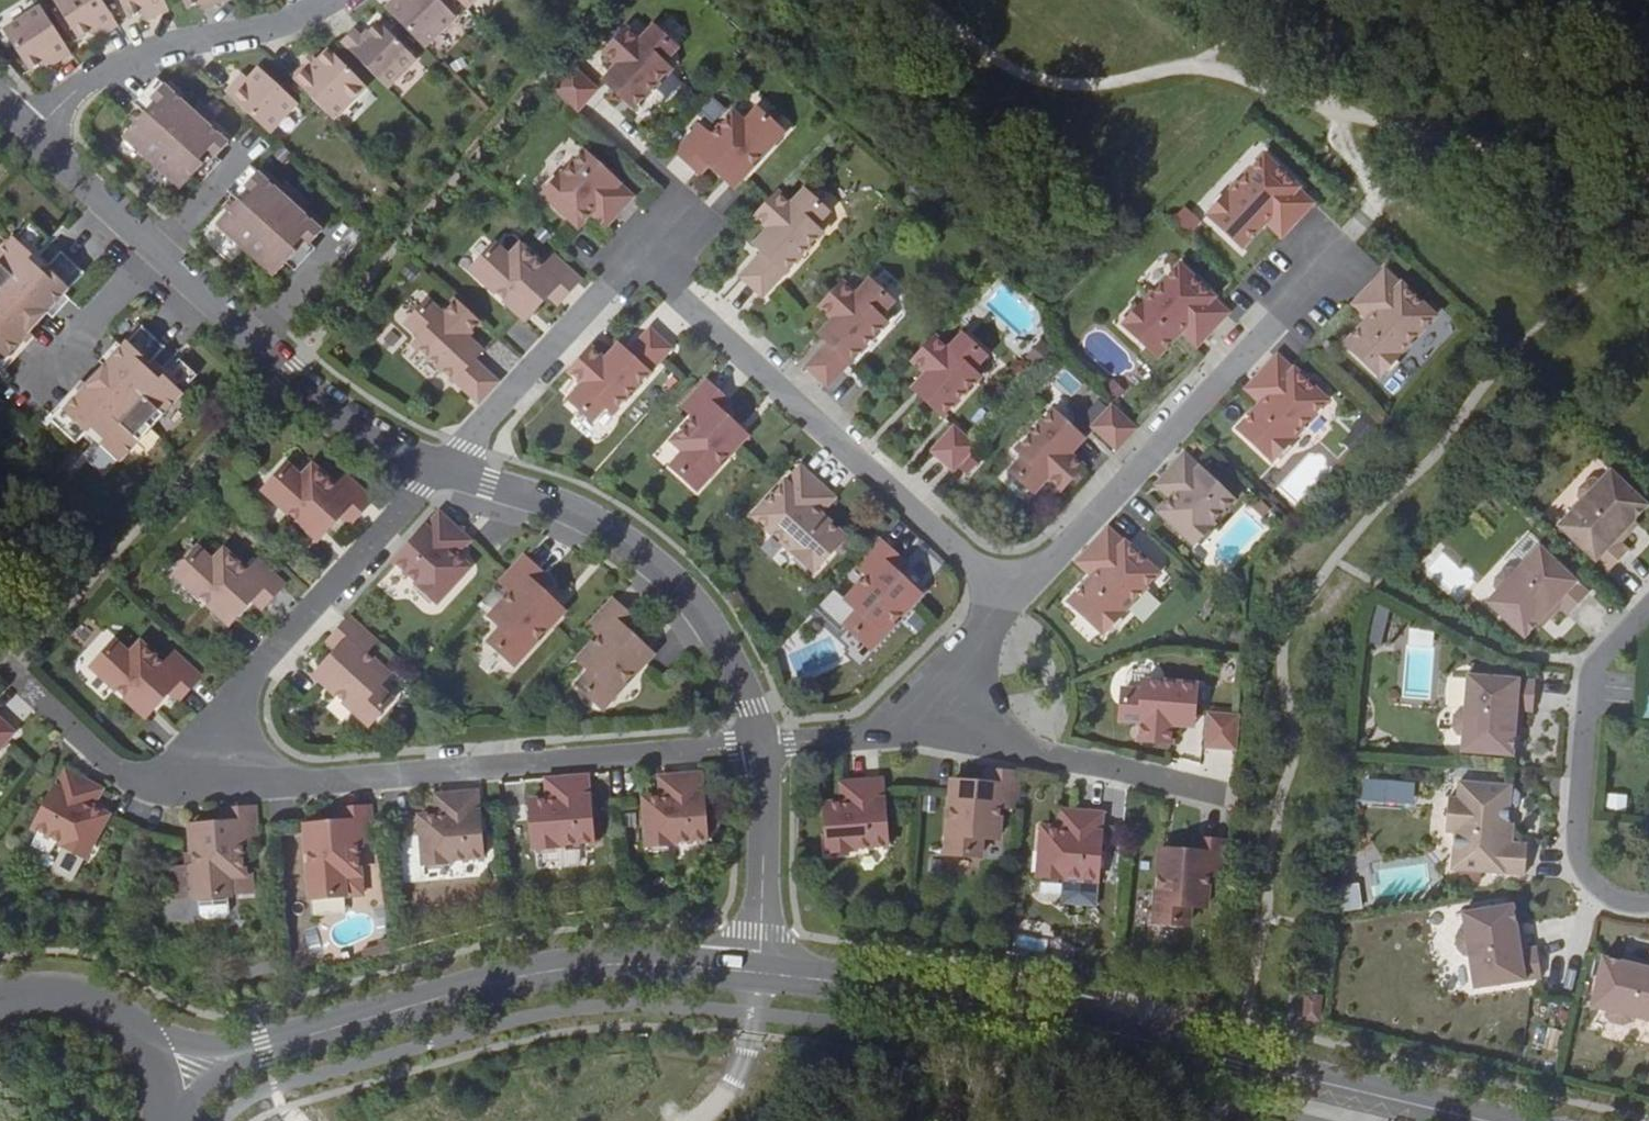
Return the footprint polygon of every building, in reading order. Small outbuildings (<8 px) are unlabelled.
[(100,0),(48,0),(74,37),(84,30),(94,23),(100,32),(114,22),(100,0)] [(162,0),(118,0),(123,12),(138,7),(145,5),(148,14),(165,9),(162,0)] [(193,1),(195,9),(208,4),(206,0),(197,0),(193,1)] [(377,6),(415,46),(448,15),(432,0),(394,0),(382,0),(377,6)] [(38,5),(0,29),(0,30),(26,67),(38,60),(48,53),(52,59),(67,49),(38,5)] [(145,5),(138,7),(141,17),(148,14),(145,5)] [(348,28),(335,40),(379,86),(409,58),(374,21),(358,37),(348,28)] [(94,23),(84,30),(89,39),(100,32),(94,23)] [(676,47),(653,27),(640,42),(625,28),(604,52),(619,65),(611,74),(619,81),(611,89),(633,109),(670,69),(662,62),(676,47)] [(298,60),(285,73),(325,116),(359,84),(323,45),(303,65),(298,60)] [(48,53),(38,60),(42,66),(52,59),(48,53)] [(592,89),(566,66),(546,89),(572,111),(592,89)] [(238,86),(226,99),(270,138),(297,107),(260,74),(249,86),(244,92),(238,86)] [(619,81),(611,74),(604,81),(611,89),(619,81)] [(243,80),(238,86),(244,92),(249,86),(243,80)] [(134,118),(122,131),(179,183),(189,174),(195,168),(200,163),(196,159),(207,150),(213,157),(225,144),(180,101),(161,83),(149,94),(157,103),(146,113),(143,109),(134,118)] [(157,103),(149,94),(146,90),(126,109),(134,118),(143,109),(146,113),(157,103)] [(180,101),(203,122),(209,116),(187,94),(180,101)] [(741,178),(782,133),(757,109),(744,123),(732,112),(712,135),(700,123),(674,151),(699,175),(709,164),(725,178),(733,170),(741,178)] [(232,150),(225,144),(213,157),(207,150),(196,159),(200,163),(210,172),(232,150)] [(634,196),(584,150),(544,194),(578,227),(590,214),(596,207),(612,221),(634,196)] [(1294,226),(1319,201),(1269,154),(1213,212),(1246,244),(1278,211),(1294,226)] [(255,172),(248,165),(225,186),(236,198),(246,188),(243,183),(255,172)] [(195,168),(189,174),(193,178),(200,173),(195,168)] [(733,186),(741,178),(733,170),(725,178),(733,186)] [(216,217),(275,272),(288,261),(297,253),(292,247),(301,237),(309,244),(319,233),(300,214),(278,193),(255,172),(243,183),(246,188),(236,198),(231,203),(224,208),(216,217)] [(305,207),(283,187),(278,193),(300,214),(305,207)] [(789,204),(775,191),(753,214),(768,227),(759,236),(768,243),(760,251),(738,275),(760,295),(819,232),(811,224),(824,210),(803,190),(789,204)] [(231,203),(227,198),(220,204),(224,208),(231,203)] [(1184,206),(1173,221),(1192,235),(1202,220),(1184,206)] [(612,221),(596,207),(590,214),(605,229),(612,221)] [(1285,236),(1294,226),(1278,211),(1269,220),(1285,236)] [(21,222),(5,237),(23,254),(26,251),(38,237),(21,222)] [(768,243),(759,236),(753,244),(760,251),(768,243)] [(5,237),(0,242),(0,356),(20,335),(41,313),(58,295),(77,275),(53,254),(42,266),(34,273),(18,257),(23,254),(5,237)] [(288,261),(295,267),(314,250),(301,237),(292,247),(297,253),(288,261)] [(509,258),(495,245),(472,270),(516,311),(524,303),(533,311),(547,295),(558,305),(581,280),(553,254),(542,266),(520,245),(509,258)] [(26,251),(23,254),(18,257),(34,273),(42,266),(26,251)] [(1229,312),(1179,266),(1124,325),(1157,356),(1180,332),(1189,323),(1205,338),(1229,312)] [(1440,314),(1390,267),(1366,293),(1382,308),(1373,318),(1351,341),(1384,373),(1440,314)] [(853,293),(839,280),(817,303),(832,317),(824,326),(833,332),(825,341),(803,365),(826,385),(884,320),(876,314),(889,299),(867,279),(853,293)] [(1382,308),(1366,293),(1357,302),(1373,318),(1382,308)] [(64,301),(58,295),(41,313),(47,319),(64,301)] [(461,354),(469,347),(460,339),(474,324),(450,303),(436,317),(422,304),(401,326),(416,340),(409,347),(473,406),(493,384),(469,362),(461,354)] [(533,311),(524,303),(516,311),(525,319),(533,311)] [(1205,338),(1189,323),(1180,332),(1197,348),(1205,338)] [(587,345),(566,368),(581,382),(567,397),(589,417),(603,403),(610,410),(669,346),(647,326),(625,350),(618,357),(610,351),(602,359),(587,345)] [(833,332),(824,326),(817,334),(825,341),(833,332)] [(136,327),(81,386),(57,411),(80,433),(86,427),(102,443),(98,447),(113,462),(176,395),(174,393),(160,379),(155,384),(139,369),(147,360),(159,349),(136,327)] [(983,354),(961,334),(948,349),(933,335),(911,358),(926,372),(918,381),(926,388),(919,396),(941,416),(977,376),(970,369),(983,354)] [(27,340),(20,335),(0,356),(0,368),(27,340)] [(617,343),(610,351),(618,357),(625,350),(617,343)] [(476,354),(469,347),(461,354),(469,362),(476,354)] [(1328,401),(1277,354),(1253,380),(1270,395),(1261,405),(1239,428),(1272,460),(1328,401)] [(162,376),(147,360),(139,369),(155,384),(160,379),(162,376)] [(162,376),(160,379),(174,393),(190,379),(175,365),(162,376)] [(57,411),(81,386),(75,379),(40,416),(67,444),(76,435),(80,433),(57,411)] [(732,402),(706,380),(681,408),(693,419),(673,441),(685,452),(672,466),(697,489),(738,444),(729,437),(738,427),(722,413),(732,402)] [(1270,395),(1253,380),(1245,389),(1261,405),(1270,395)] [(926,388),(918,381),(911,388),(919,396),(926,388)] [(1116,450),(1137,429),(1112,405),(1091,427),(1116,450)] [(1076,430),(1054,409),(1017,449),(1025,456),(1011,471),(1034,491),(1047,477),(1062,490),(1084,467),(1069,453),(1076,445),(1068,438),(1076,430)] [(86,427),(80,433),(76,435),(93,451),(98,447),(102,443),(86,427)] [(746,435),(738,427),(729,437),(738,444),(746,435)] [(977,447),(955,427),(932,453),(955,473),(977,447)] [(1084,437),(1076,430),(1068,438),(1076,445),(1084,437)] [(113,462),(98,447),(93,451),(82,463),(98,478),(113,462)] [(1235,500),(1185,453),(1162,477),(1177,492),(1170,499),(1159,511),(1194,543),(1235,500)] [(826,489),(800,465),(754,516),(814,570),(845,537),(811,506),(826,489)] [(373,500),(345,474),(334,487),(312,466),(301,479),(287,466),(264,491),(309,532),(317,523),(325,531),(340,515),(350,525),(373,500)] [(1578,497),(1582,500),(1558,526),(1607,572),(1628,550),(1620,542),(1632,530),(1627,527),(1648,505),(1610,470),(1599,482),(1595,478),(1587,480),(1579,489),(1578,497)] [(1177,492),(1162,477),(1155,485),(1170,499),(1177,492)] [(836,498),(826,489),(811,506),(820,514),(836,498)] [(461,532),(437,509),(391,559),(434,600),(466,565),(454,554),(447,547),(461,532)] [(325,531),(317,523),(309,532),(317,540),(325,531)] [(1159,574),(1108,527),(1084,553),(1101,568),(1092,577),(1069,602),(1103,633),(1159,574)] [(468,539),(461,532),(447,547),(454,554),(468,539)] [(906,560),(882,540),(856,568),(869,579),(850,602),(863,612),(850,627),(877,649),(916,601),(906,594),(914,585),(897,571),(906,560)] [(1560,608),(1568,615),(1589,592),(1539,546),(1515,571),(1498,590),(1486,602),(1524,637),(1544,615),(1548,619),(1560,608)] [(262,609),(285,584),(257,559),(246,571),(224,550),(212,562),(198,550),(175,575),(220,616),(228,607),(236,615),(251,600),(262,609)] [(546,576),(521,553),(495,580),(507,591),(487,613),(499,625),(486,639),(511,662),(552,617),(544,609),(552,601),(536,586),(546,576)] [(1101,568),(1084,553),(1076,562),(1092,577),(1101,568)] [(1498,590),(1515,571),(1512,568),(1503,570),(1495,578),(1494,586),(1498,590)] [(916,601),(923,592),(914,585),(906,594),(916,601)] [(635,621),(611,597),(585,625),(597,636),(576,658),(588,669),(574,683),(599,706),(641,662),(633,654),(641,646),(626,631),(635,621)] [(560,609),(552,601),(544,609),(552,617),(560,609)] [(236,615),(228,607),(220,616),(229,624),(236,615)] [(364,728),(387,703),(373,691),(384,678),(362,658),(374,646),(346,620),(323,645),(333,654),(319,670),(319,671),(327,678),(323,683),(319,687),(364,728)] [(179,702),(202,677),(174,651),(163,663),(140,643),(129,655),(115,642),(92,667),(137,709),(145,700),(154,708),(168,692),(179,702)] [(649,654),(641,646),(633,654),(641,662),(649,654)] [(1522,710),(1532,711),(1535,680),(1516,679),(1505,678),(1506,667),(1471,664),(1470,675),(1467,675),(1464,710),(1462,735),(1461,751),(1513,756),(1515,726),(1520,726),(1522,710)] [(1517,668),(1506,667),(1505,678),(1516,679),(1517,668)] [(323,683),(327,678),(319,671),(315,676),(323,683)] [(1195,715),(1197,685),(1144,681),(1142,691),(1123,690),(1121,720),(1140,722),(1139,741),(1171,744),(1172,724),(1183,725),(1184,714),(1195,715)] [(154,708),(145,700),(137,709),(146,716),(154,708)] [(1462,735),(1464,710),(1460,709),(1454,716),(1453,727),(1457,734),(1462,735)] [(1240,716),(1238,715),(1208,713),(1205,747),(1237,750),(1240,716)] [(1194,725),(1195,715),(1184,714),(1183,725),(1194,725)] [(15,732),(0,718),(0,749),(15,732)] [(84,803),(94,784),(65,768),(32,829),(85,857),(107,816),(93,808),(84,803)] [(1022,811),(1025,773),(991,770),(989,785),(968,783),(967,794),(956,794),(951,854),(984,857),(986,838),(1003,839),(1005,809),(1022,811)] [(701,772),(668,775),(670,796),(644,798),(648,845),(707,841),(701,772)] [(670,796),(668,775),(658,776),(660,796),(670,796)] [(829,851),(888,847),(882,778),(849,781),(851,802),(841,803),(825,804),(829,851)] [(588,779),(555,781),(557,802),(547,803),(530,805),(535,852),(594,846),(588,779)] [(1414,782),(1363,780),(1362,800),(1413,803),(1414,782)] [(555,781),(545,783),(547,803),(557,802),(555,781)] [(851,802),(849,781),(839,782),(841,803),(851,802)] [(967,794),(968,783),(957,782),(956,794),(967,794)] [(1452,869),(1524,875),(1527,844),(1511,843),(1513,823),(1508,823),(1508,808),(1512,808),(1517,805),(1518,794),(1514,789),(1510,789),(1511,786),(1459,782),(1457,798),(1448,798),(1446,832),(1454,833),(1452,869)] [(103,789),(94,784),(84,803),(93,808),(103,789)] [(477,791),(444,793),(446,814),(436,815),(420,816),(423,863),(483,859),(477,791)] [(446,814),(444,793),(434,795),(436,815),(446,814)] [(255,806),(221,809),(223,823),(201,825),(202,837),(191,838),(196,898),(230,896),(228,876),(245,875),(242,845),(258,844),(255,806)] [(374,843),(370,806),(336,808),(338,823),(316,825),(317,836),(306,837),(311,898),(345,895),(343,876),(360,874),(357,845),(374,843)] [(1069,831),(1070,810),(1060,809),(1059,830),(1069,831)] [(1098,880),(1103,812),(1070,810),(1069,831),(1059,830),(1042,828),(1038,876),(1098,880)] [(202,837),(201,825),(189,826),(191,838),(202,837)] [(317,836),(316,825),(305,825),(306,837),(317,836)] [(1227,879),(1229,841),(1196,838),(1194,852),(1173,851),(1173,862),(1161,861),(1156,923),(1190,925),(1191,906),(1208,907),(1210,878),(1227,879)] [(1173,851),(1162,850),(1161,861),(1173,862),(1173,851)] [(1360,884),(1337,887),(1341,912),(1363,909),(1360,884)] [(1513,905),(1462,912),(1465,930),(1460,930),(1456,937),(1458,948),(1464,955),(1468,954),(1474,989),(1541,978),(1537,947),(1526,949),(1523,933),(1518,934),(1513,905)] [(1648,1020),(1648,958),(1648,962),(1632,958),(1631,964),(1602,956),(1590,1006),(1607,1011),(1605,1015),(1611,1022),(1622,1024),(1630,1021),(1631,1016),(1648,1020)] [(1320,997),(1308,996),(1307,1016),(1318,1018),(1320,997)]
